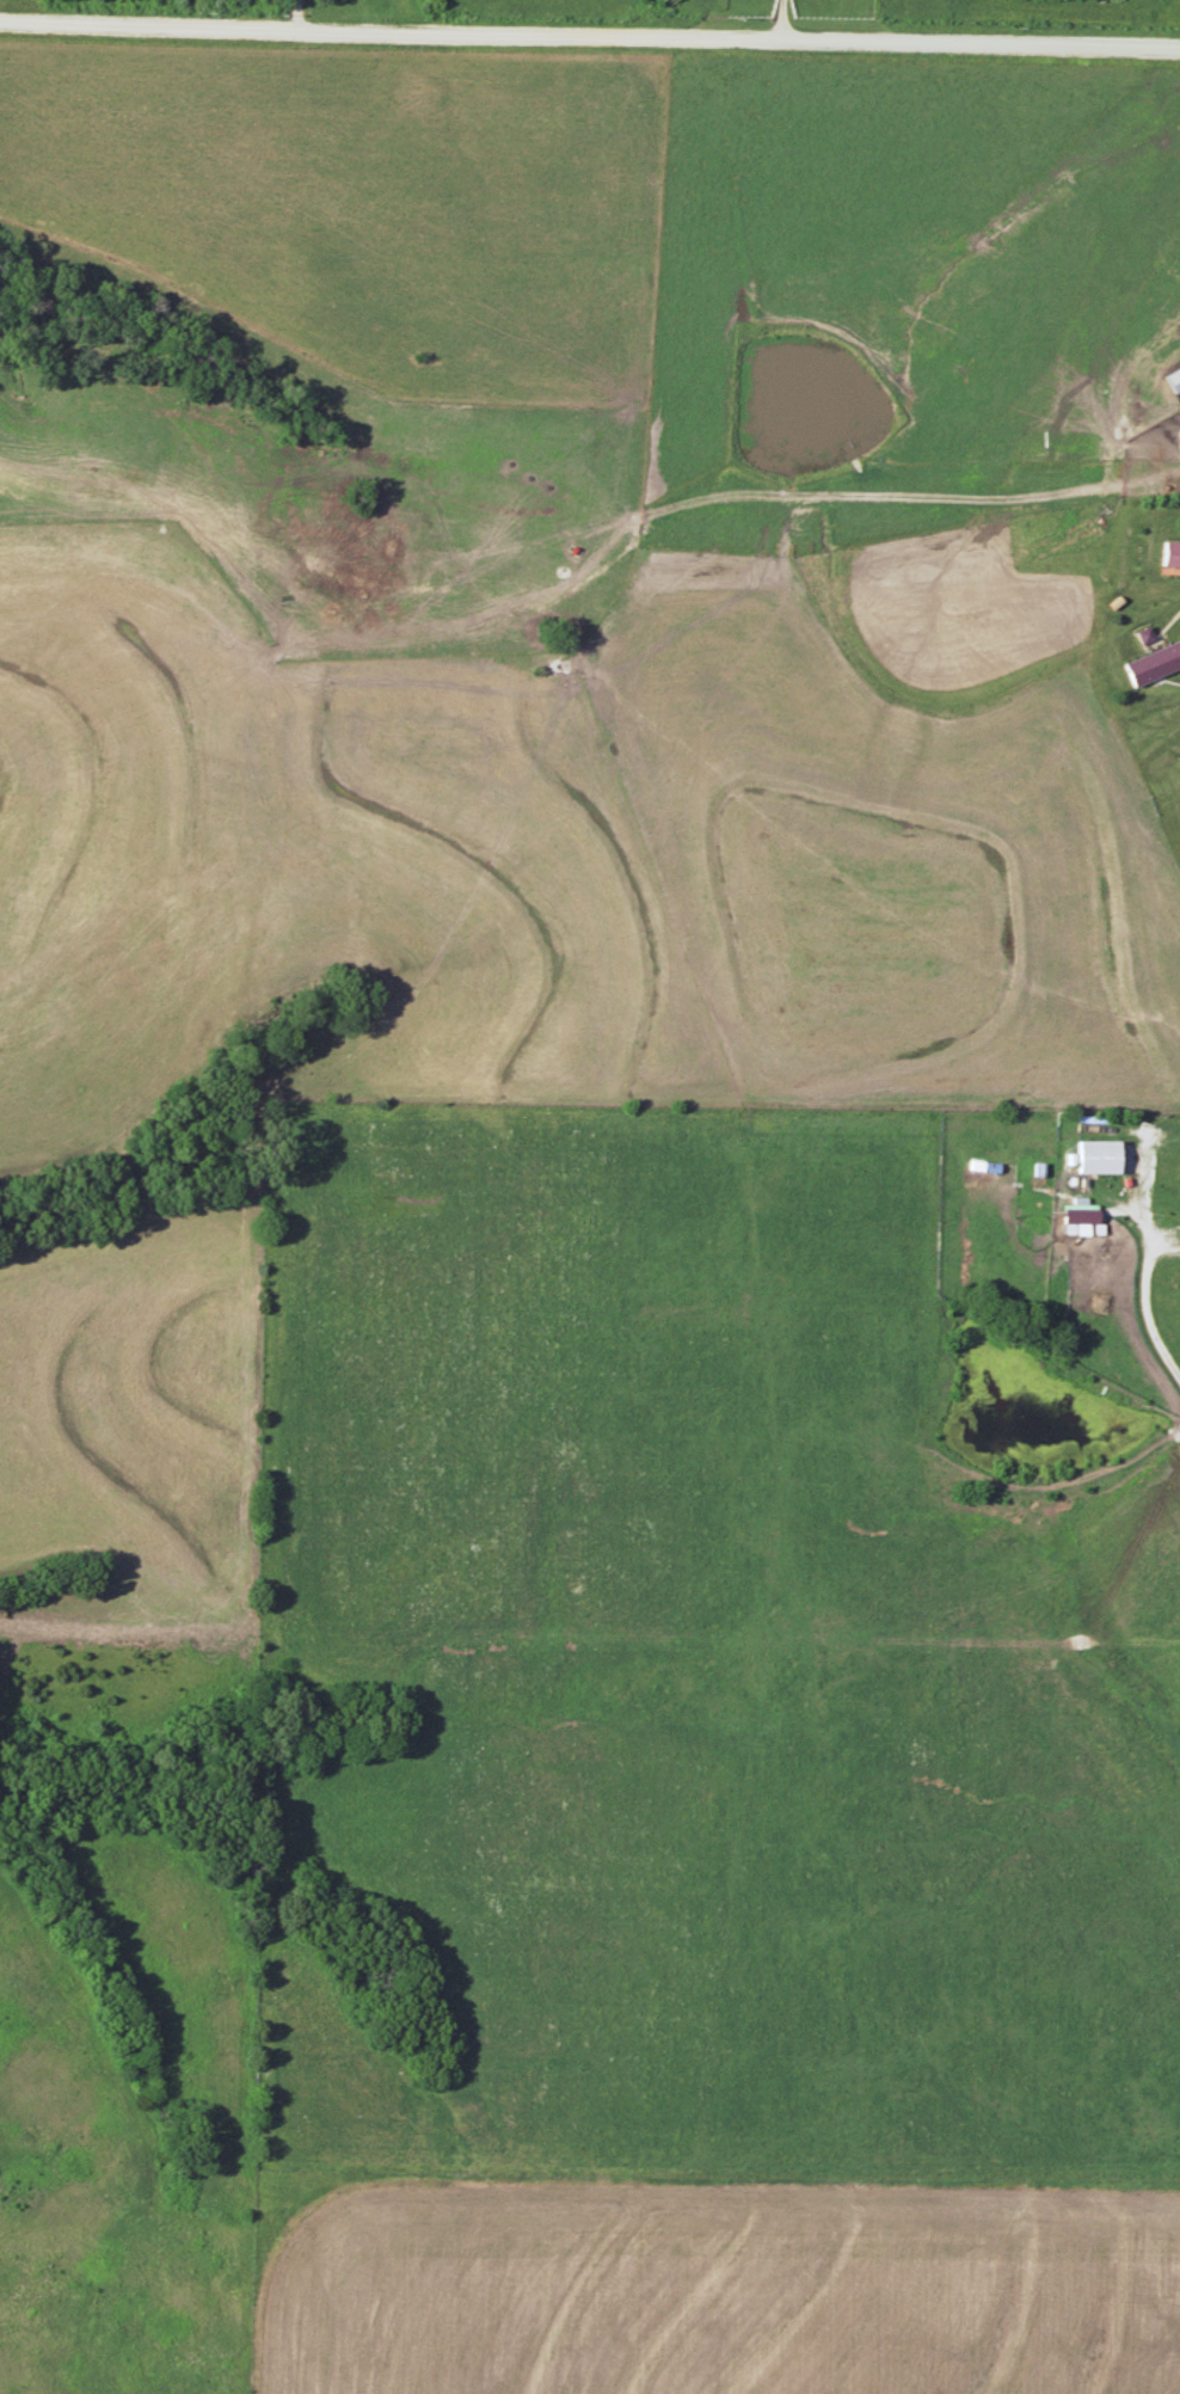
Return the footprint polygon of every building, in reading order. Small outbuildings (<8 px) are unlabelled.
[(1160,540),(1159,569),(1179,569),(1179,540),(1160,540)] [(1178,640),(1121,664),(1131,688),(1179,667),(1179,645),(1178,640)] [(1075,1173),(1115,1173),(1115,1141),(1075,1141),(1075,1173)]
